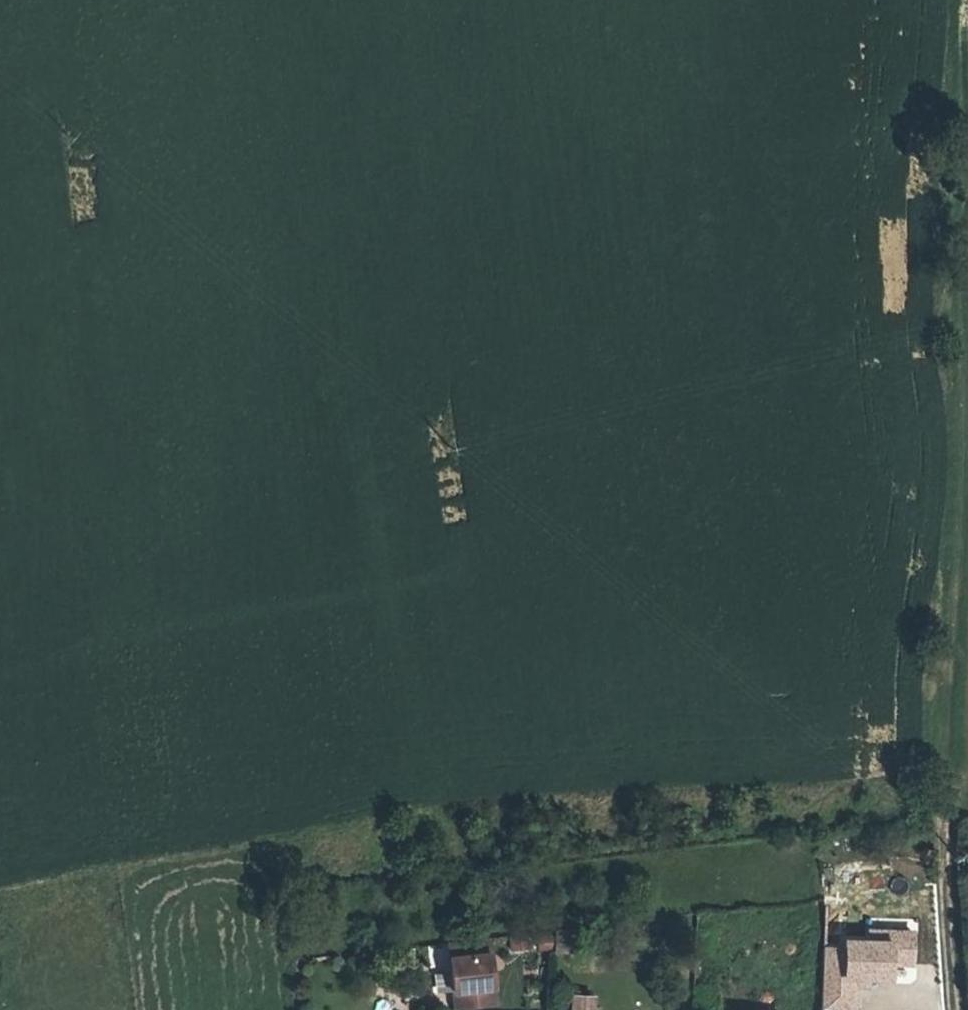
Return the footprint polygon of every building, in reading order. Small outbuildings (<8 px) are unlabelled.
[(575,955),(577,926),(557,929),(556,954),(575,955)] [(488,936),(448,941),(455,1007),(496,1003),(488,936)] [(834,979),(821,978),(820,1009),(833,1009),(834,979)]
